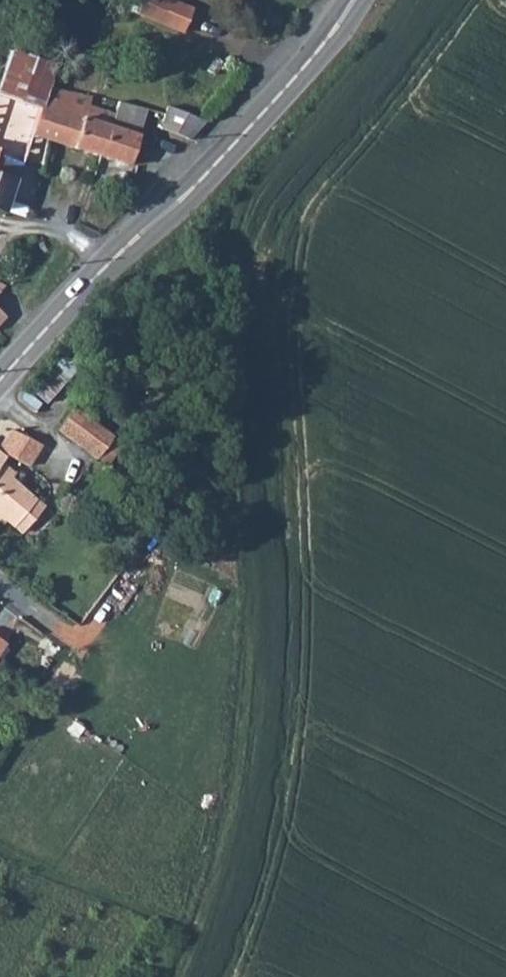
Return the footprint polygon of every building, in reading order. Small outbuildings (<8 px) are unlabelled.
[(173,0),(142,0),(137,13),(183,32),(193,9),(173,0)] [(48,88),(55,64),(13,50),(0,85),(0,91),(43,104),(48,88)] [(43,104),(34,132),(49,138),(49,139),(100,156),(111,125),(115,114),(88,106),(92,97),(48,88),(43,104)] [(19,165),(28,138),(34,132),(43,104),(0,91),(0,158),(19,165)] [(147,108),(119,101),(115,114),(111,125),(138,135),(147,108)] [(160,127),(188,138),(204,120),(168,106),(160,127)] [(138,135),(111,125),(100,156),(128,165),(138,135)] [(19,165),(42,172),(49,139),(49,138),(34,132),(28,138),(19,165)] [(19,165),(0,158),(0,209),(3,210),(19,165)] [(79,366),(66,354),(32,390),(46,403),(79,366)] [(58,429),(98,458),(99,457),(114,436),(74,407),(58,429)] [(1,462),(7,455),(29,466),(43,445),(11,429),(0,445),(0,463),(1,462)] [(126,444),(114,436),(99,457),(110,465),(126,444)] [(1,462),(0,463),(0,467),(11,477),(14,474),(1,462)] [(44,507),(11,477),(0,467),(0,515),(5,519),(21,532),(44,507)]
